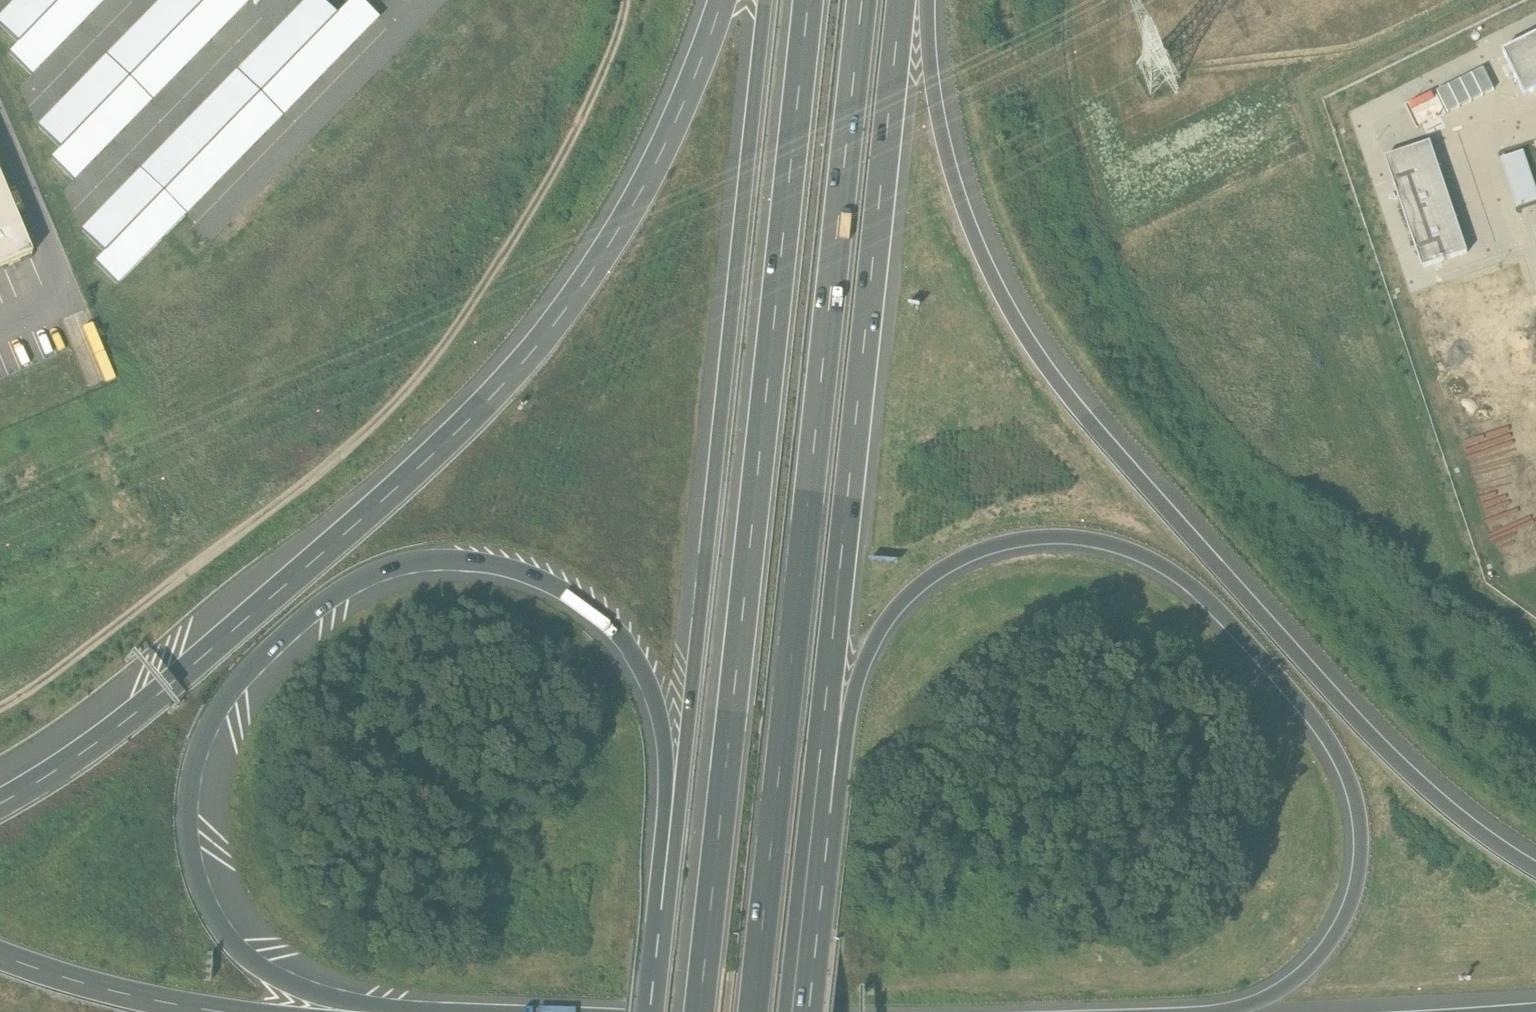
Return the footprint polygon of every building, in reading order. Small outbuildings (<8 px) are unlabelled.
[(0,16),(0,24),(18,42),(8,52),(32,76),(106,0),(15,0),(0,16)] [(204,0),(160,0),(38,125),(62,147),(52,157),(76,180),(249,3),(246,0),(206,0),(205,1),(204,0)] [(321,0),(305,0),(81,230),(103,252),(95,261),(119,284),(378,18),(360,0),(353,0),(338,16),(321,0)] [(1504,55),(1525,96),(1535,91),(1535,39),(1504,55)] [(1436,92),(1447,115),(1496,90),(1484,67),(1436,92)] [(1431,143),(1387,159),(1425,269),(1469,254),(1431,143)] [(1518,210),(1535,204),(1535,191),(1524,155),(1502,162),(1518,210)] [(0,172),(0,269),(35,255),(0,172)]
